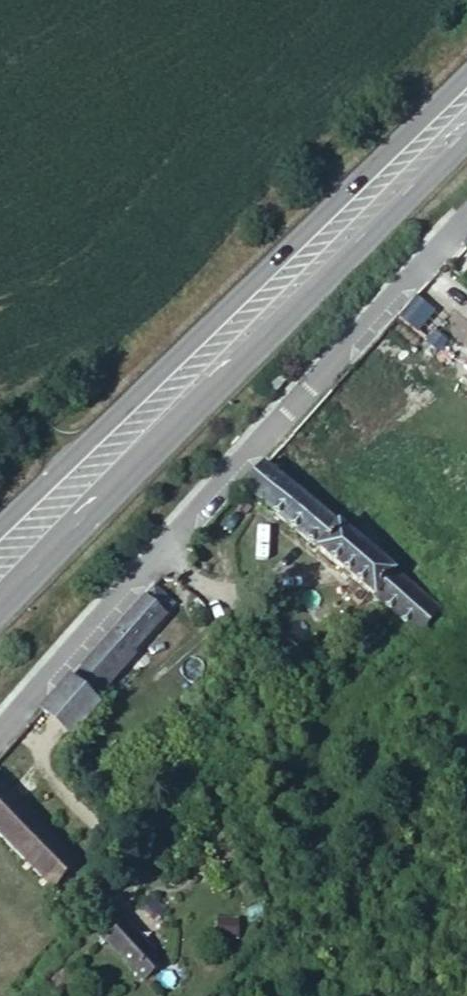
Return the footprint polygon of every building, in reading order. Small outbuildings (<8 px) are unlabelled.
[(261,465),(241,488),(316,549),(336,526),(261,465)] [(336,526),(316,549),(373,595),(393,572),(336,526)] [(373,595),(419,633),(439,609),(393,572),(373,595)] [(165,606),(149,591),(109,635),(127,652),(159,616),(157,615),(165,606)] [(127,652),(109,635),(84,663),(103,682),(127,652)] [(96,703),(70,678),(40,711),(67,738),(96,703)] [(54,890),(77,867),(0,789),(0,836),(54,890)] [(120,921),(103,939),(142,979),(160,961),(120,921)] [(230,932),(214,924),(206,941),(222,948),(230,932)]
